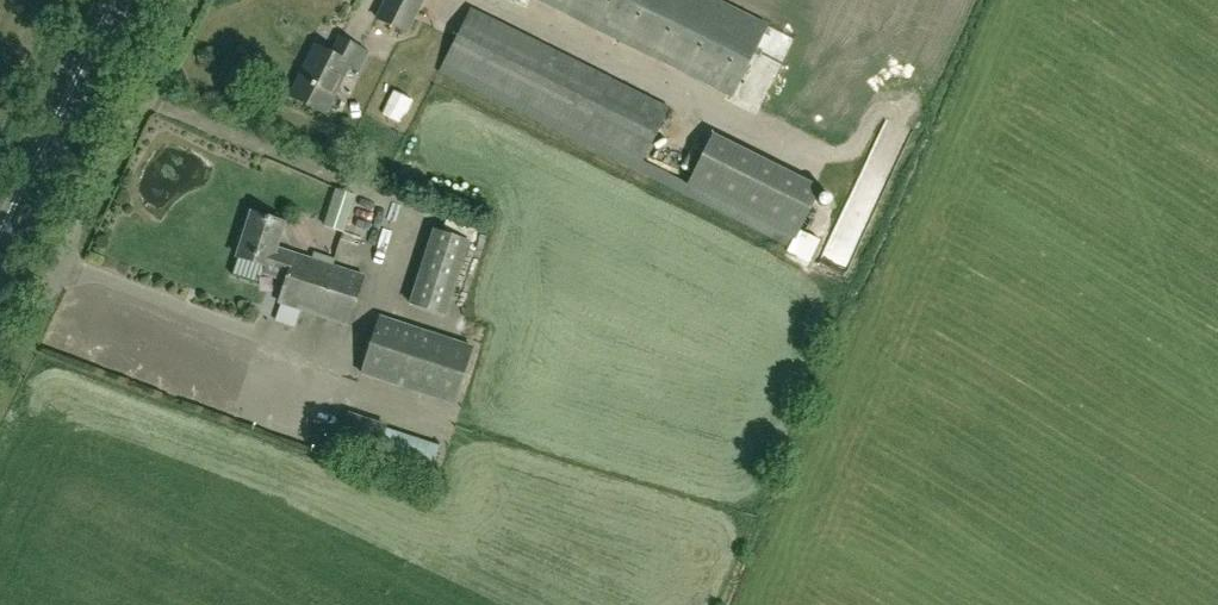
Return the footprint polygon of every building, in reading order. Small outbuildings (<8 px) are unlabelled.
[(423,0),(387,0),(377,19),(406,34),(423,0)] [(716,0),(538,0),(733,97),(769,26),(716,0)] [(445,62),(644,163),(671,109),(472,9),(445,62)] [(291,95),(326,113),(349,65),(359,69),(367,52),(340,38),(332,55),(316,46),(291,95)] [(766,52),(741,103),(764,114),(790,63),(766,52)] [(689,186),(795,240),(789,253),(809,263),(821,240),(800,230),(820,191),(714,137),(689,186)] [(864,178),(838,239),(861,249),(887,188),(864,178)] [(349,227),(362,192),(343,185),(331,221),(349,227)] [(349,325),(364,278),(277,249),(285,224),(251,214),(237,257),(268,267),(265,275),(286,282),(279,303),(349,325)] [(469,226),(431,219),(417,300),(455,307),(469,226)] [(362,374),(454,405),(473,349),(381,318),(362,374)] [(439,445),(387,428),(350,415),(340,443),(377,456),(378,454),(431,472),(439,445)]
